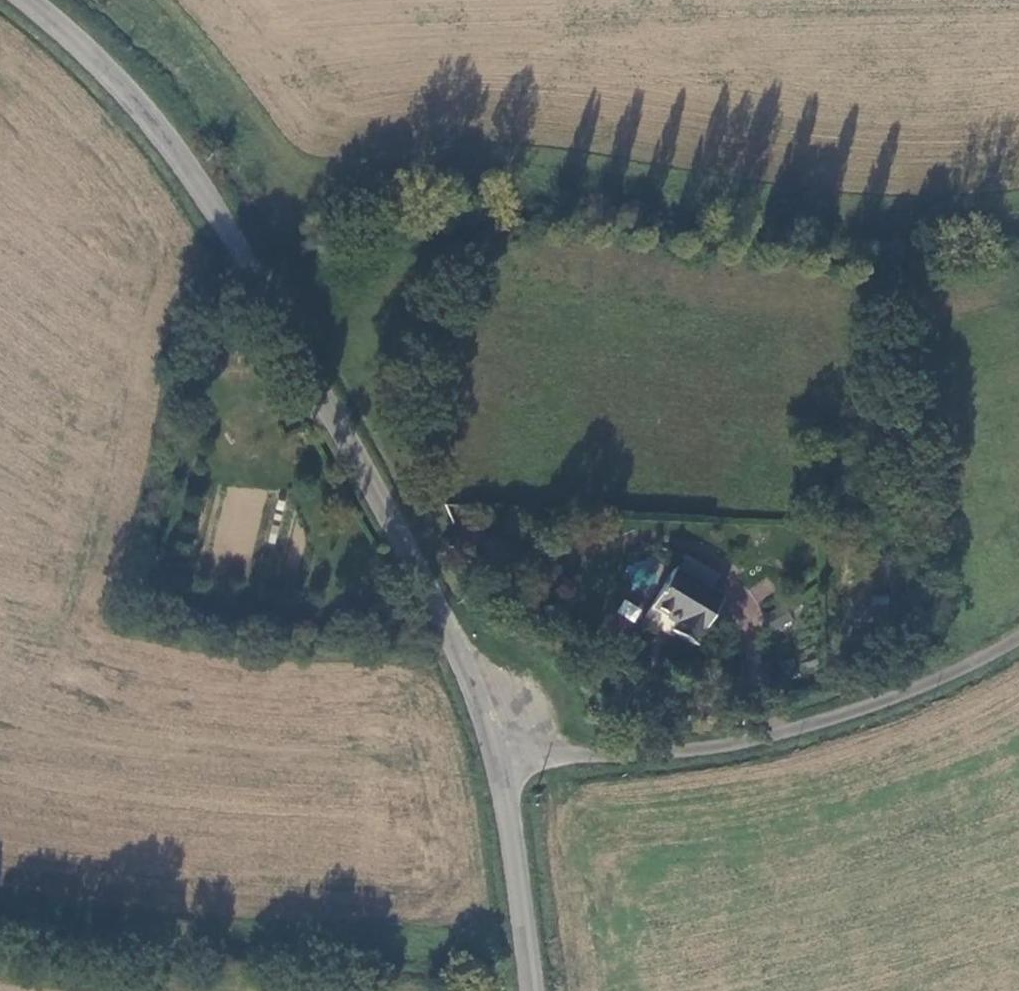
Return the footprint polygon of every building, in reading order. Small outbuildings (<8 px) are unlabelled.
[(663,569),(699,591),(710,573),(674,551),(663,569)] [(663,569),(641,606),(668,623),(662,632),(684,645),(712,599),(699,591),(663,569)] [(759,600),(774,589),(766,578),(751,589),(759,600)] [(635,621),(642,608),(624,599),(618,612),(635,621)] [(774,607),(754,617),(761,631),(781,620),(774,607)]
